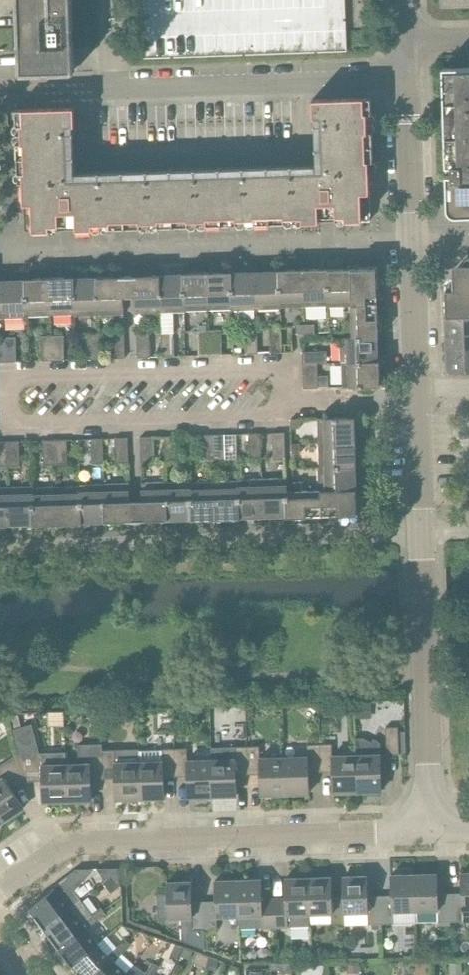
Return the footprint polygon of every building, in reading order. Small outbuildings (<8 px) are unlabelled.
[(21,73),(74,71),(71,0),(18,0),(21,73)] [(442,69),(443,99),(444,129),(445,159),(447,209),(448,209),(456,216),(456,218),(468,218),(468,68),(442,69)] [(319,223),(346,222),(371,221),(369,172),(378,172),(378,162),(376,162),(376,132),(377,132),(377,114),(372,113),(372,98),(343,99),(312,100),(315,164),(75,173),(74,135),(75,134),(74,108),(16,110),(16,126),(11,126),(12,144),(14,144),(15,174),(13,174),(13,184),(23,184),(25,232),(76,231),(76,234),(92,233),(92,235),(111,234),(110,233),(140,232),(140,233),(159,233),(159,231),(188,230),(188,232),(207,231),(207,229),(237,229),(237,230),(255,229),(255,228),(285,227),(285,229),(303,228),(303,226),(319,226),(319,223)] [(453,267),(453,278),(454,290),(446,291),(446,317),(468,316),(468,266),(453,267)] [(304,307),(328,306),(327,270),(319,271),(319,269),(302,270),(304,307)] [(352,305),(376,304),(376,296),(377,296),(376,269),(352,270),(352,305)] [(282,308),(304,307),(302,270),(288,270),(288,272),(278,272),(278,310),(282,309),(282,308)] [(352,307),(352,305),(352,270),(327,270),(328,306),(328,308),(352,307)] [(279,319),(278,310),(278,272),(254,273),(255,310),(259,310),(260,319),(279,319)] [(186,311),(208,311),(208,273),(192,274),(192,275),(184,275),(186,311)] [(208,311),(232,310),(232,274),(223,274),(223,273),(208,273),(208,311)] [(232,311),(255,310),(254,273),(232,274),(232,310),(232,311)] [(186,313),(186,311),(184,275),(159,276),(160,314),(186,313)] [(136,314),(160,314),(159,276),(144,277),(144,278),(135,278),(136,314)] [(51,316),(74,315),(74,279),(66,279),(66,278),(50,279),(51,316)] [(74,317),(99,316),(98,278),(74,279),(74,315),(74,317)] [(98,278),(99,316),(124,315),(122,278),(114,279),(114,278),(98,278)] [(28,317),(51,316),(50,279),(34,279),(34,280),(26,281),(28,317)] [(28,317),(26,281),(2,281),(3,319),(28,318),(28,317)] [(353,338),(377,339),(379,339),(378,312),(376,312),(376,304),(352,305),(352,307),(353,323),(353,332),(353,338)] [(468,334),(468,316),(446,317),(447,335),(468,334)] [(353,323),(344,324),(344,333),(353,332),(353,323)] [(306,334),(306,325),(296,325),(297,334),(306,334)] [(306,334),(315,334),(315,325),(306,325),(306,334)] [(246,355),(258,354),(257,329),(245,330),(246,355)] [(270,354),(282,353),(281,329),(269,329),(270,354)] [(198,356),(210,356),(209,331),(197,332),(198,356)] [(210,356),(222,355),(221,331),(209,331),(210,356)] [(162,358),(174,357),(174,332),(162,333),(162,358)] [(138,358),(150,358),(150,333),(137,334),(138,358)] [(113,359),(125,359),(124,334),(112,335),(113,359)] [(468,352),(468,334),(447,335),(448,353),(468,352)] [(88,360),(100,360),(99,335),(87,335),(88,360)] [(53,361),(65,361),(64,336),(52,337),(53,361)] [(41,362),(53,361),(52,337),(40,337),(41,362)] [(5,363),(17,362),(16,338),(4,339),(5,363)] [(342,364),(378,362),(377,339),(353,338),(340,339),(341,364),(342,364)] [(318,364),(327,364),(327,352),(302,353),(303,365),(318,364)] [(448,353),(448,372),(468,371),(468,352),(448,353)] [(343,388),(379,387),(379,378),(380,378),(379,362),(378,362),(342,364),(343,388)] [(319,387),(318,377),(318,364),(303,365),(303,389),(318,389),(319,387)] [(319,387),(329,387),(328,376),(318,377),(319,387)] [(318,443),(356,442),(355,427),(354,427),(354,418),(318,419),(318,443)] [(291,429),(300,429),(300,420),(291,420),(291,429)] [(273,458),(286,458),(285,433),(273,433),(273,458)] [(250,459),(262,459),(261,434),(249,434),(250,459)] [(213,435),(201,436),(202,461),(214,460),(213,435)] [(225,435),(213,435),(214,460),(226,460),(225,435)] [(141,463),(154,462),(153,437),(140,438),(141,463)] [(166,462),(178,461),(177,437),(165,437),(166,462)] [(116,463),(129,463),(128,438),(115,439),(116,463)] [(92,464),(104,464),(103,439),(91,439),(92,464)] [(44,466),(56,465),(55,440),(43,441),(44,466)] [(56,465),(68,465),(67,440),(55,440),(56,465)] [(8,467),(7,442),(0,442),(0,467),(8,467)] [(8,467),(20,467),(19,442),(7,442),(8,467)] [(343,466),(355,466),(355,458),(356,458),(356,442),(318,443),(319,467),(343,466)] [(292,454),(301,454),(300,444),(292,445),(292,454)] [(343,490),(356,490),(355,466),(343,466),(319,467),(318,467),(319,491),(343,490)] [(239,518),(264,517),(263,479),(238,480),(238,482),(239,518)] [(264,517),(287,516),(287,492),(287,479),(263,479),(264,517)] [(168,520),(192,519),(192,503),(191,483),(191,482),(167,483),(168,520)] [(200,520),(215,520),(214,482),(191,483),(192,503),(192,519),(200,519),(200,520)] [(231,518),(239,518),(238,482),(214,482),(215,520),(231,519),(231,518)] [(152,521),(168,520),(167,483),(142,483),(143,520),(152,519),(152,521)] [(293,492),(302,492),(302,483),(293,483),(293,492)] [(122,520),(131,520),(130,502),(129,484),(104,485),(105,522),(122,522),(122,520)] [(81,523),(105,522),(104,485),(80,485),(80,487),(81,523)] [(34,524),(33,488),(33,487),(8,488),(9,525),(34,524)] [(73,523),(81,523),(80,487),(56,488),(57,525),(74,524),(73,523)] [(9,525),(8,488),(0,488),(0,526),(9,525)] [(42,526),(57,525),(56,488),(33,488),(34,524),(42,524),(42,526)] [(330,516),(343,516),(357,515),(356,490),(343,490),(319,491),(319,515),(330,515),(330,516)] [(314,515),(319,515),(319,491),(302,492),(293,492),(287,492),(287,516),(287,517),(314,517),(314,515)] [(17,724),(18,751),(38,750),(36,723),(17,724)] [(387,755),(387,756),(399,755),(399,727),(386,728),(387,755)] [(333,793),(358,792),(356,756),(333,757),(332,744),(320,745),(321,773),(333,772),(333,793)] [(309,773),(321,773),(320,745),(307,745),(308,757),(284,758),(285,794),(309,794),(309,773)] [(236,775),(248,775),(247,747),(224,748),(224,760),(211,760),(213,797),(237,796),(236,775)] [(261,795),(285,794),(284,758),(260,759),(260,747),(247,747),(248,775),(260,775),(261,795)] [(164,778),(176,777),(175,749),(139,751),(139,763),(140,799),(165,798),(164,778)] [(188,798),(213,797),(211,760),(188,761),(187,749),(175,749),(176,777),(188,777),(188,798)] [(116,800),(140,799),(139,763),(115,764),(115,751),(102,752),(103,780),(115,779),(116,800)] [(91,780),(103,780),(102,752),(90,752),(90,764),(67,765),(66,765),(67,801),(92,801),(91,780)] [(43,802),(67,801),(66,765),(67,765),(67,753),(17,754),(26,782),(42,782),(43,802)] [(4,822),(24,808),(13,791),(26,782),(17,754),(0,766),(0,816),(4,822)] [(356,756),(358,792),(382,791),(381,755),(356,756)] [(110,878),(119,871),(119,868),(96,868),(106,881),(110,878)] [(44,927),(80,900),(72,889),(85,879),(83,869),(76,870),(54,886),(56,889),(30,909),(44,927)] [(468,909),(468,873),(461,873),(462,894),(450,894),(451,922),(463,922),(463,910),(468,909)] [(438,923),(451,922),(450,894),(438,895),(437,874),(414,875),(415,911),(438,911),(438,923)] [(393,912),(415,911),(414,875),(391,876),(392,896),(380,896),(381,925),(393,924),(393,912)] [(368,925),(381,925),(380,896),(368,897),(367,876),(343,877),(344,898),(345,913),(368,913),(368,925)] [(345,926),(345,913),(344,898),(332,898),(331,877),(308,878),(310,915),(332,914),(333,926),(345,926)] [(298,915),(310,915),(308,878),(285,879),(286,899),(274,900),(275,928),(298,927),(298,915)] [(217,918),(239,917),(238,880),(215,881),(216,902),(204,902),(205,930),(217,930),(217,918)] [(240,929),(275,928),(274,900),(262,900),(261,880),(238,880),(239,917),(240,929)] [(205,950),(205,930),(204,902),(192,902),(191,882),(167,883),(168,895),(158,895),(159,919),(182,919),(182,941),(205,950)] [(84,925),(82,923),(92,915),(80,900),(44,927),(57,945),(84,925)] [(92,915),(97,922),(106,914),(101,908),(92,915)] [(71,964),(98,944),(87,929),(97,922),(92,915),(82,923),(84,925),(57,945),(71,964)] [(116,949),(122,955),(131,945),(126,940),(116,949)] [(81,974),(97,974),(112,960),(108,956),(98,944),(71,964),(81,974)] [(180,957),(181,956),(183,947),(176,945),(173,955),(180,957)] [(181,956),(191,959),(193,950),(183,947),(181,956)] [(126,974),(115,963),(122,955),(116,949),(108,956),(112,960),(97,974),(125,974),(126,974)] [(194,963),(208,968),(210,957),(198,953),(194,963)] [(208,970),(218,971),(219,960),(210,957),(208,968),(208,970)] [(149,974),(154,974),(159,967),(153,963),(146,973),(149,974)] [(281,973),(293,973),(293,964),(277,964),(277,963),(275,963),(271,963),(271,972),(281,972),(281,973)] [(146,973),(135,965),(128,974),(126,974),(125,974),(145,974),(146,973)] [(349,974),(359,974),(359,966),(349,966),(349,974)]
